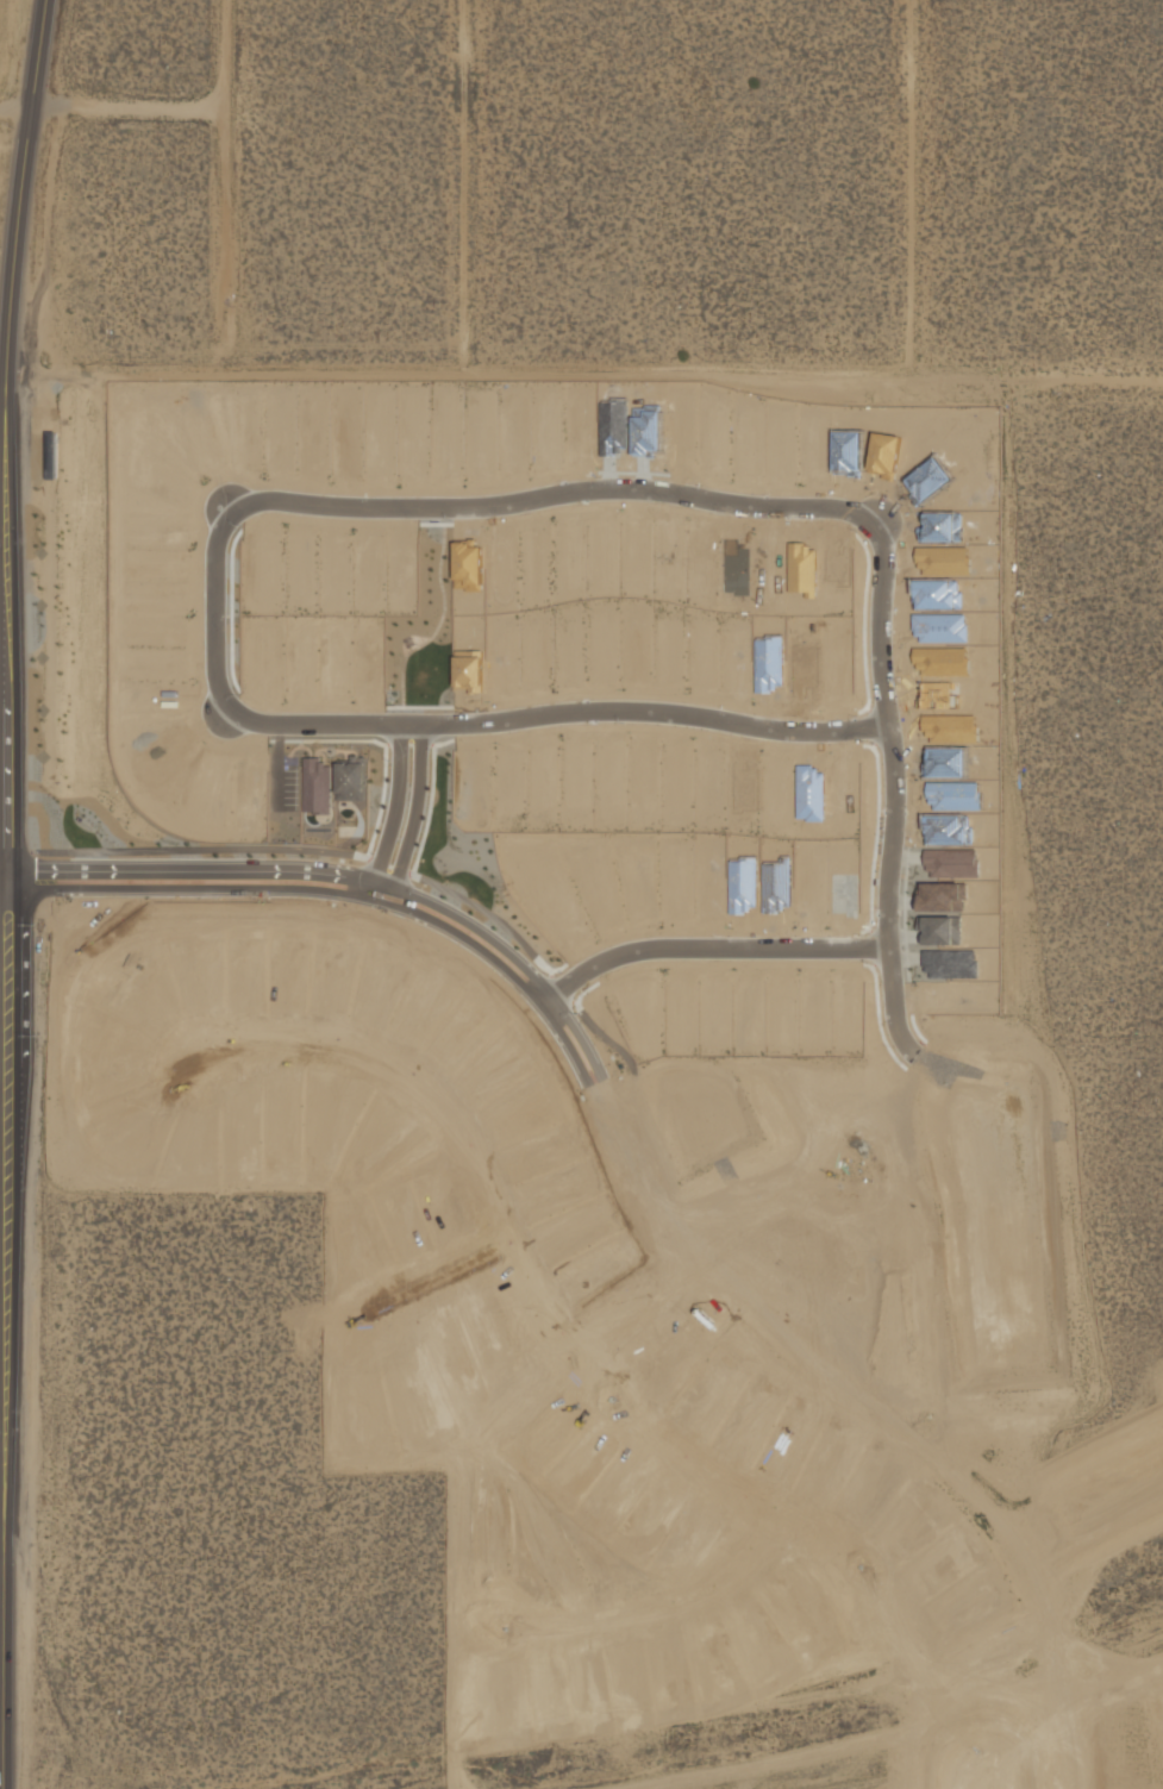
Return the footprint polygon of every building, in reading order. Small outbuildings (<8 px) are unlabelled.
[(600,407),(600,459),(614,459),(626,452),(626,406),(600,407)] [(631,455),(662,455),(661,408),(632,413),(631,455)] [(831,432),(832,477),(861,482),(859,432),(831,432)] [(871,433),(867,473),(882,481),(896,482),(900,437),(871,433)] [(903,480),(921,502),(950,478),(933,457),(903,480)] [(921,513),(923,543),(963,542),(962,514),(921,513)] [(552,533),(554,587),(582,587),(581,540),(570,539),(570,533),(552,533)] [(720,542),(721,595),(748,596),(748,549),(736,549),(736,542),(720,542)] [(452,545),(454,586),(480,586),(480,544),(452,545)] [(788,545),(788,593),(805,593),(805,601),(817,600),(815,552),(801,545),(788,545)] [(820,553),(820,589),(849,590),(849,546),(834,546),(834,552),(820,553)] [(911,582),(911,592),(914,607),(958,607),(958,581),(911,582)] [(912,617),(912,631),(920,645),(968,645),(965,615),(912,617)] [(402,645),(409,640),(413,648),(406,651),(402,645)] [(782,640),(781,687),(768,696),(754,696),(755,644),(767,640),(782,640)] [(454,656),(454,690),(468,690),(468,696),(481,696),(481,655),(454,656)] [(926,750),(926,777),(964,777),(964,749),(926,750)] [(336,764),(337,802),(364,801),(364,759),(350,758),(350,763),(336,764)] [(305,761),(305,814),(330,814),(330,770),(319,770),(318,761),(305,761)] [(796,770),(796,821),(823,821),(823,778),(814,777),(814,769),(796,770)] [(925,786),(925,799),(933,812),(980,812),(978,783),(925,786)] [(923,817),(924,843),(969,843),(969,818),(923,817)] [(924,852),(924,867),(931,878),(976,878),(975,851),(924,852)] [(730,863),(730,919),(746,918),(745,909),(756,909),(755,862),(730,863)] [(763,863),(763,915),(780,915),(780,908),(789,908),(790,863),(763,863)] [(829,875),(829,917),(844,917),(844,921),(857,921),(856,875),(829,875)] [(918,884),(914,911),(963,912),(964,883),(918,884)] [(919,917),(919,945),(961,946),(961,919),(919,917)] [(921,952),(921,968),(928,980),(977,981),(976,952),(921,952)]
